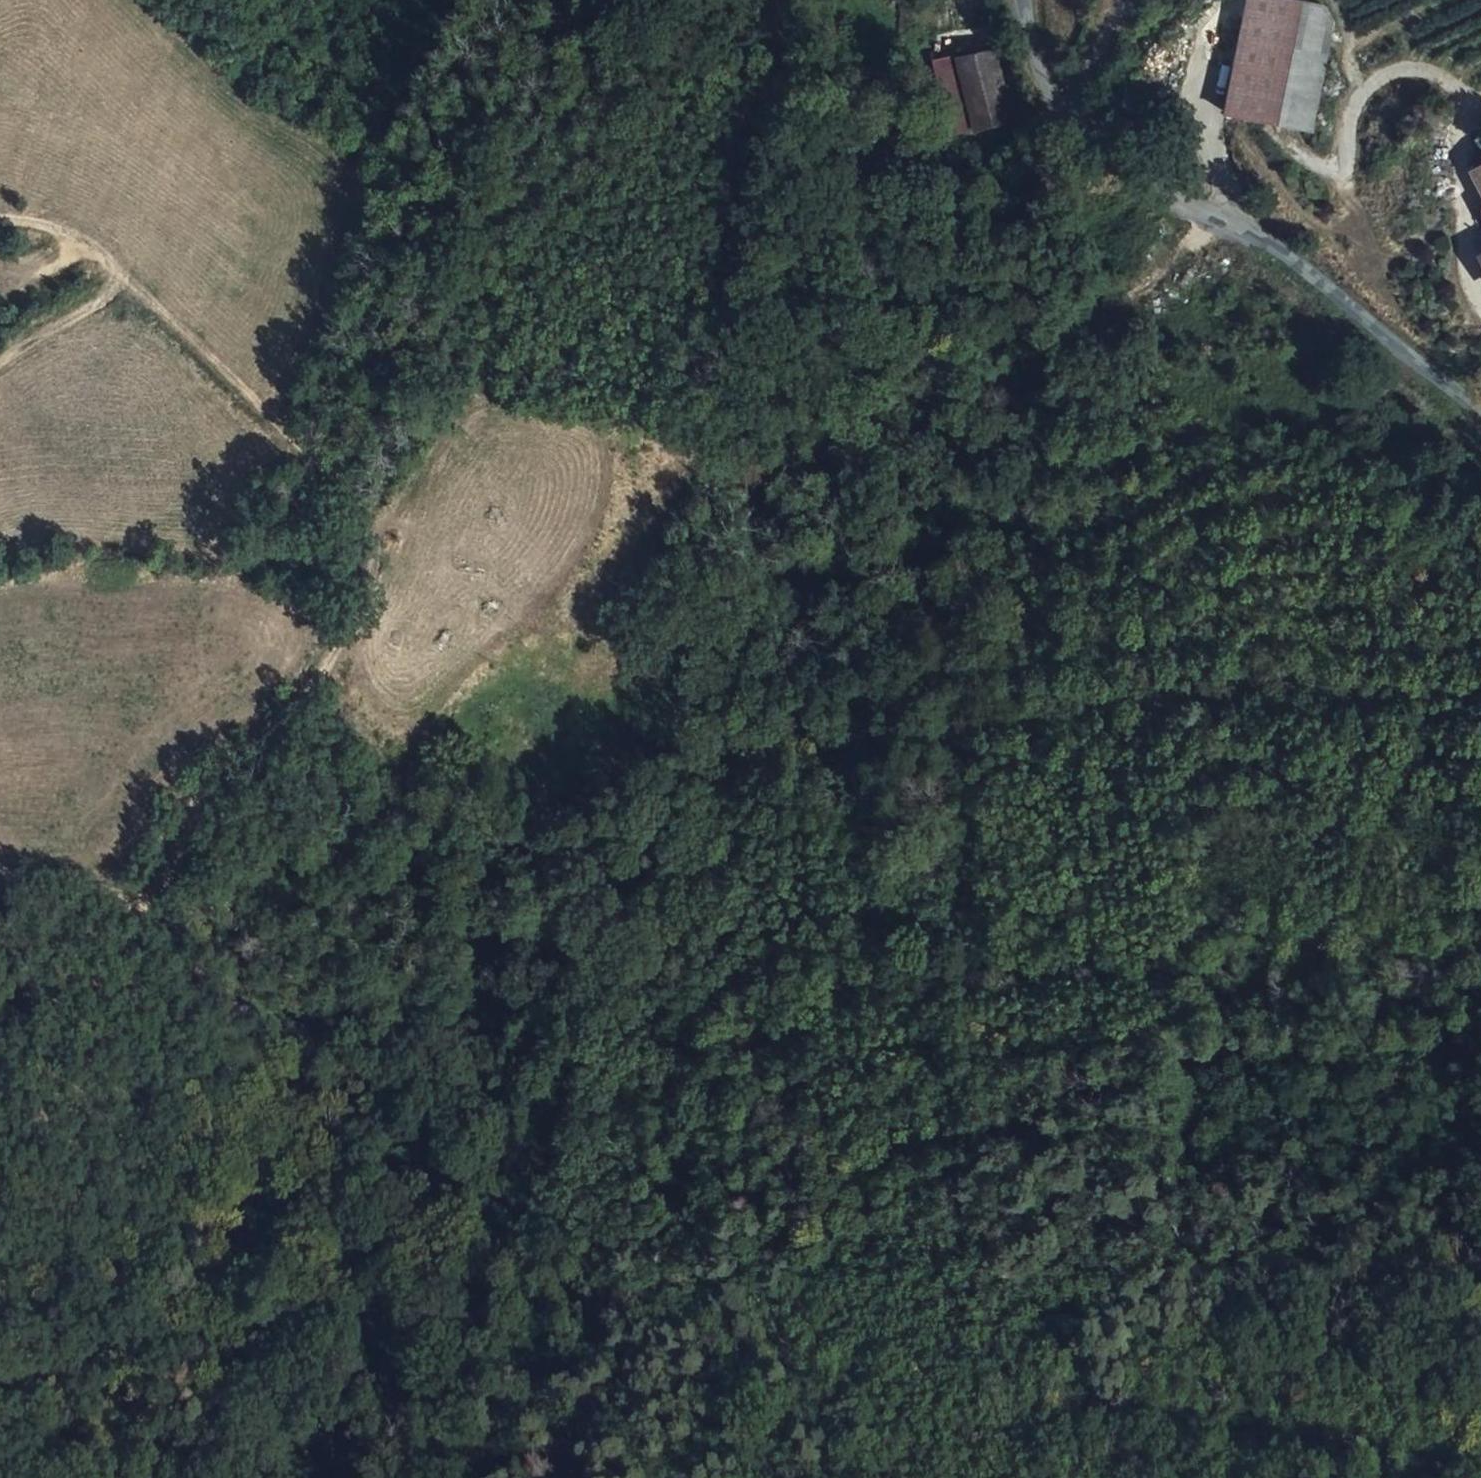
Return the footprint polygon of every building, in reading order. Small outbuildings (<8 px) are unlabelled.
[(1320,147),(1354,42),(1348,27),(1282,4),(1246,124),(1320,147)] [(988,138),(1018,131),(1027,127),(1006,58),(966,66),(988,138)] [(988,138),(966,66),(944,71),(966,143),(988,138)] [(1446,182),(1467,214),(1462,217),(1480,246),(1480,163),(1446,182)] [(1480,252),(1480,246),(1462,217),(1452,224),(1471,258),(1480,252)]
